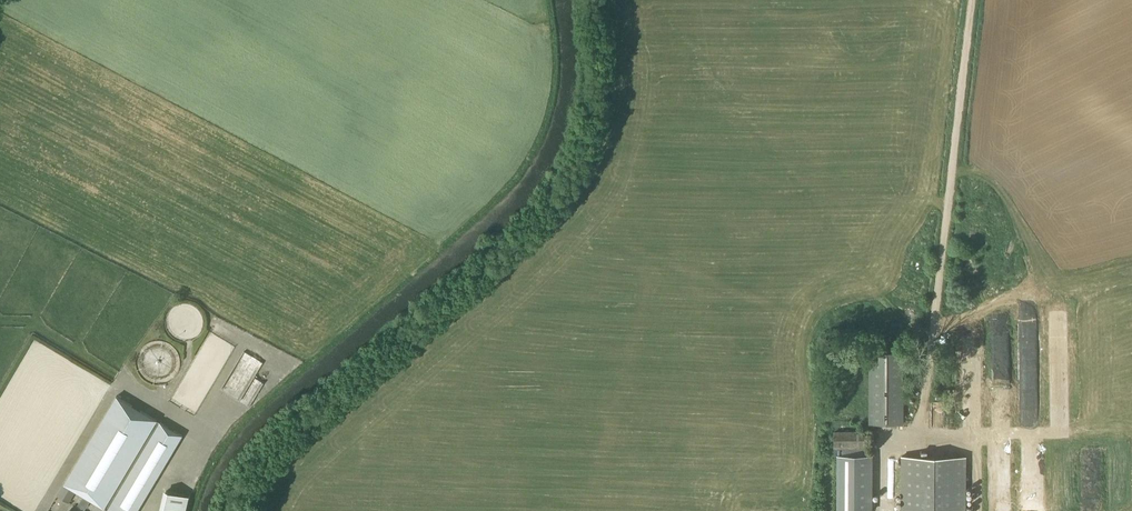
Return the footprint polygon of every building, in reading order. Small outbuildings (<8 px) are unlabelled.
[(210,330),(173,400),(196,412),(234,343),(210,330)] [(255,376),(263,358),(243,348),(223,391),(254,406),(265,381),(255,376)] [(903,424),(903,353),(870,352),(869,424),(903,424)] [(69,510),(84,510),(90,499),(110,510),(136,510),(181,434),(115,395),(64,484),(57,495),(69,502),(76,491),(84,496),(77,507),(75,505),(69,510)] [(995,405),(1006,407),(1008,399),(997,396),(995,405)] [(834,431),(833,449),(835,449),(856,448),(865,448),(865,431),(834,431)] [(966,456),(902,456),(902,510),(965,510),(966,456)] [(187,496),(166,491),(161,510),(184,510),(187,496)]
